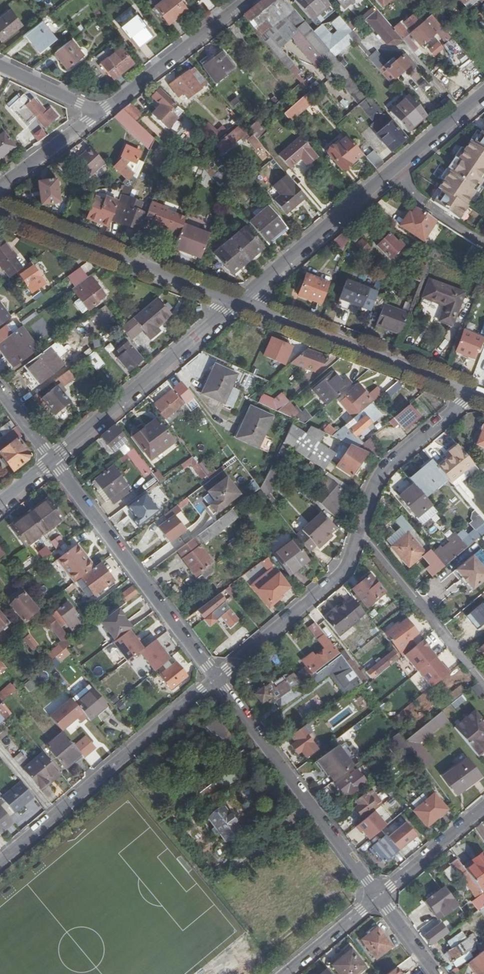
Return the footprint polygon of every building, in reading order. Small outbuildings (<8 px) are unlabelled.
[(163,0),(149,0),(146,3),(158,17),(161,14),(155,6),(163,0)] [(187,8),(182,2),(180,0),(163,0),(155,6),(161,14),(168,23),(177,16),(174,12),(178,10),(180,14),(187,8)] [(284,0),(265,0),(244,16),(259,35),(272,51),(277,47),(298,30),(305,23),(287,3),(284,0)] [(325,0),(294,0),(312,21),(330,5),(325,0)] [(343,9),(354,0),(336,0),(343,9)] [(467,10),(479,0),(460,0),(467,10)] [(330,5),(312,21),(317,27),(335,12),(330,5)] [(431,16),(423,7),(404,24),(402,22),(393,29),(402,40),(402,41),(423,22),(427,19),(431,16)] [(151,34),(132,9),(116,22),(120,27),(136,47),(151,34)] [(402,40),(393,29),(376,10),(366,19),(387,44),(397,45),(402,40)] [(21,25),(9,11),(0,18),(0,37),(2,40),(21,25)] [(443,30),(431,16),(427,19),(437,32),(444,41),(447,40),(448,42),(443,46),(450,58),(460,51),(443,30)] [(353,20),(346,25),(352,31),(357,26),(353,20)] [(55,40),(41,22),(25,35),(39,53),(45,48),(47,46),(55,40)] [(423,22),(402,41),(413,53),(420,47),(420,48),(434,35),(423,22)] [(317,37),(305,23),(298,30),(323,59),(330,52),(329,51),(317,37)] [(323,32),(317,37),(329,51),(348,34),(352,31),(346,25),(344,26),(344,25),(328,38),(323,32)] [(352,31),(348,34),(365,55),(372,62),(375,60),(364,46),(365,46),(352,31)] [(348,34),(329,51),(330,52),(334,57),(351,42),(354,46),(349,50),(358,61),(365,55),(348,34)] [(83,55),(71,40),(55,53),(67,68),(73,63),(83,55)] [(133,63),(121,48),(114,53),(109,47),(96,57),(113,78),(120,73),(118,70),(122,67),(124,70),(133,63)] [(277,47),(272,51),(279,58),(284,54),(277,47)] [(330,52),(323,59),(352,93),(354,91),(360,87),(334,57),(330,52)] [(216,83),(233,70),(221,54),(204,68),(216,83)] [(380,56),(375,60),(372,62),(382,74),(387,71),(394,80),(408,68),(412,73),(417,68),(406,54),(390,67),(380,56)] [(80,62),(85,58),(83,55),(73,63),(75,65),(79,61),(80,62)] [(208,84),(194,68),(169,86),(178,98),(183,94),(188,99),(208,84)] [(393,87),(397,83),(394,80),(387,71),(382,74),(393,87)] [(360,87),(354,91),(359,97),(364,93),(360,87)] [(184,114),(158,90),(152,98),(176,120),(180,115),(182,117),(184,114)] [(315,100),(309,93),(284,114),(291,122),(315,100)] [(359,97),(363,102),(368,97),(364,93),(359,97)] [(407,132),(414,126),(412,124),(424,114),(409,96),(390,112),(407,132)] [(368,97),(363,102),(364,103),(367,101),(376,112),(379,110),(368,97)] [(48,116),(34,100),(28,105),(23,99),(11,110),(16,116),(18,114),(27,125),(36,118),(40,123),(40,122),(46,129),(57,119),(51,113),(48,116)] [(140,113),(130,104),(123,109),(133,120),(140,113)] [(133,120),(123,109),(117,114),(130,126),(135,121),(133,120)] [(414,126),(426,116),(424,114),(412,124),(414,126)] [(267,133),(256,122),(247,130),(253,136),(257,141),(267,133)] [(390,151),(405,139),(390,123),(377,135),(390,151)] [(218,142),(216,141),(212,145),(211,150),(217,157),(221,153),(222,154),(244,135),(238,129),(225,140),(223,138),(218,142)] [(15,148),(4,133),(0,136),(0,160),(15,148)] [(462,155),(483,179),(483,180),(483,135),(483,134),(482,133),(473,145),(470,144),(462,155)] [(261,146),(257,141),(253,136),(247,140),(256,150),(261,146)] [(318,157),(301,137),(279,156),(290,169),(301,159),(308,167),(318,157)] [(331,151),(329,149),(325,152),(341,171),(349,164),(350,165),(360,156),(345,139),(334,148),(331,151)] [(126,179),(122,183),(125,185),(125,183),(129,184),(132,183),(136,179),(132,175),(133,174),(130,171),(133,165),(135,166),(140,154),(125,147),(120,159),(122,160),(121,164),(116,169),(126,179)] [(91,149),(73,165),(88,181),(106,165),(91,149)] [(365,158),(376,171),(383,166),(383,162),(373,151),(365,158)] [(444,183),(458,200),(467,207),(483,183),(483,180),(483,179),(462,155),(458,161),(455,160),(448,169),(451,171),(444,183)] [(214,175),(206,164),(204,167),(203,170),(210,178),(214,175)] [(286,215),(306,198),(286,175),(267,192),(286,215)] [(56,179),(37,182),(40,206),(60,203),(59,195),(62,195),(62,191),(58,192),(56,179)] [(131,188),(136,179),(132,183),(129,184),(125,183),(125,185),(131,188)] [(458,200),(444,183),(439,189),(442,191),(434,204),(458,221),(468,207),(467,207),(458,200)] [(131,188),(125,185),(119,199),(126,201),(131,188)] [(94,200),(87,219),(102,225),(103,221),(110,223),(111,220),(117,205),(103,200),(101,203),(94,200)] [(159,205),(151,202),(145,219),(153,222),(151,225),(169,232),(170,230),(180,234),(183,225),(185,219),(158,209),(159,205)] [(138,212),(117,204),(117,205),(111,220),(139,231),(142,222),(135,220),(138,212)] [(249,223),(266,243),(285,227),(269,207),(249,223)] [(436,221),(416,208),(411,215),(408,213),(400,226),(423,241),(436,221)] [(180,234),(174,249),(200,259),(209,235),(183,225),(180,234)] [(230,241),(247,262),(263,249),(245,228),(230,241)] [(362,240),(354,231),(348,235),(365,255),(369,251),(361,241),(362,240)] [(397,243),(388,235),(377,246),(390,260),(404,247),(399,242),(397,243)] [(22,269),(13,258),(0,240),(0,241),(0,267),(0,268),(1,267),(10,279),(15,274),(22,269)] [(232,275),(247,262),(230,241),(215,254),(232,275)] [(420,282),(430,255),(424,251),(413,279),(420,282)] [(31,294),(44,286),(40,278),(33,267),(19,276),(31,294)] [(72,282),(84,274),(80,268),(68,277),(72,282)] [(75,287),(87,278),(84,274),(72,282),(75,287)] [(328,284),(306,275),(303,283),(300,282),(298,286),(301,287),(298,296),(320,304),(328,284)] [(90,278),(88,279),(76,288),(73,290),(79,299),(74,303),(82,314),(87,310),(88,311),(96,305),(94,303),(104,297),(90,278)] [(88,279),(87,278),(75,287),(76,288),(88,279)] [(444,309),(439,321),(451,326),(464,294),(429,281),(421,300),(444,309)] [(367,290),(346,282),(339,299),(361,308),(367,290)] [(376,326),(399,335),(407,315),(384,305),(386,300),(376,296),(371,308),(381,312),(376,326)] [(168,319),(153,300),(121,328),(123,330),(131,340),(142,330),(150,339),(159,331),(157,329),(168,319)] [(11,316),(0,301),(0,324),(11,316)] [(25,324),(36,316),(33,313),(23,321),(25,324)] [(0,342),(15,332),(11,328),(9,330),(6,325),(0,330),(0,342)] [(10,356),(8,358),(14,366),(38,348),(23,326),(15,332),(0,342),(10,356)] [(463,332),(455,352),(472,358),(474,352),(475,350),(479,351),(483,340),(463,332)] [(273,339),(266,356),(272,359),(271,361),(273,363),(274,360),(277,361),(275,364),(279,365),(280,362),(285,365),(292,348),(273,339)] [(0,342),(0,347),(8,358),(10,356),(0,342)] [(128,371),(142,360),(127,343),(119,351),(123,355),(118,359),(128,371)] [(62,366),(48,349),(24,366),(40,385),(62,366)] [(307,351),(292,364),(316,372),(319,364),(323,366),(327,363),(328,359),(307,351)] [(86,358),(95,370),(103,364),(94,352),(86,358)] [(483,352),(475,370),(480,372),(483,363),(483,352)] [(215,365),(210,378),(212,379),(205,396),(225,405),(238,376),(215,365)] [(56,386),(59,390),(74,379),(68,371),(52,382),(56,386)] [(328,406),(352,385),(347,379),(341,384),(333,374),(314,389),(328,406)] [(81,384),(90,393),(98,386),(90,377),(81,384)] [(397,381),(384,392),(388,398),(402,387),(397,381)] [(166,420),(192,399),(182,384),(154,406),(166,420)] [(37,393),(29,400),(39,411),(47,405),(55,414),(69,402),(59,390),(56,386),(52,389),(50,387),(46,390),(48,393),(41,399),(37,393)] [(371,405),(383,395),(378,390),(368,398),(358,386),(346,397),(347,398),(341,404),(354,419),(371,405)] [(262,397),(259,404),(278,412),(289,403),(283,395),(274,403),(262,397)] [(289,403),(278,412),(294,420),(296,421),(301,416),(295,409),(289,403)] [(332,437),(352,446),(359,449),(362,446),(354,438),(371,424),(366,418),(376,410),(371,405),(354,419),(335,435),(332,437)] [(273,417),(251,407),(244,424),(245,425),(239,440),(259,449),(273,417)] [(419,419),(409,407),(390,422),(395,428),(399,424),(405,431),(419,419)] [(297,408),(295,409),(301,416),(296,421),(299,422),(305,417),(309,421),(312,419),(306,411),(302,413),(297,408)] [(61,421),(68,415),(63,409),(56,414),(61,421)] [(381,415),(376,410),(366,418),(371,424),(381,415)] [(295,452),(321,470),(322,470),(332,453),(319,445),(326,435),(319,431),(305,425),(299,422),(296,421),(294,420),(283,444),(295,452)] [(15,428),(10,422),(0,429),(0,433),(3,437),(15,428)] [(158,423),(146,431),(149,435),(161,426),(158,423)] [(115,425),(101,437),(114,453),(119,449),(124,445),(129,453),(133,449),(115,425)] [(149,435),(146,431),(135,440),(152,463),(175,445),(161,426),(149,435)] [(326,435),(332,437),(335,435),(328,427),(327,428),(325,426),(319,431),(326,435)] [(21,436),(15,428),(3,437),(0,439),(0,456),(12,471),(26,460),(27,453),(17,440),(21,436)] [(359,449),(367,453),(377,444),(372,438),(362,446),(359,449)] [(277,472),(278,473),(287,453),(294,456),(295,452),(283,444),(272,467),(277,472)] [(119,449),(124,456),(129,453),(124,445),(119,449)] [(449,460),(440,469),(449,479),(452,483),(474,464),(459,445),(450,453),(453,457),(449,460)] [(351,478),(368,453),(367,453),(359,449),(352,446),(346,454),(341,450),(335,457),(341,462),(337,467),(351,478)] [(133,449),(129,453),(139,466),(137,468),(144,477),(151,472),(133,449)] [(202,480),(207,476),(192,457),(181,466),(184,470),(191,465),(202,480)] [(434,461),(411,480),(415,485),(426,498),(449,479),(440,469),(434,461)] [(260,490),(264,495),(277,472),(272,467),(260,490)] [(113,468),(93,483),(98,490),(96,491),(105,503),(110,500),(114,506),(132,492),(113,468)] [(313,479),(316,482),(324,472),(322,470),(321,470),(313,479)] [(158,483),(162,480),(157,472),(153,475),(158,483)] [(348,496),(352,490),(324,472),(316,482),(326,491),(317,501),(334,517),(344,507),(342,505),(349,497),(348,496)] [(240,496),(227,479),(208,493),(215,503),(207,509),(213,516),(240,496)] [(426,498),(415,485),(400,497),(417,518),(425,511),(432,505),(426,498)] [(146,492),(123,509),(138,527),(160,511),(146,492)] [(29,514),(43,533),(62,519),(48,499),(39,506),(40,507),(29,514)] [(28,512),(29,514),(40,507),(39,506),(38,505),(28,512)] [(429,515),(436,509),(432,505),(425,511),(429,515)] [(159,528),(170,543),(185,532),(174,517),(181,512),(177,507),(164,516),(168,521),(159,528)] [(230,509),(198,536),(205,544),(237,517),(230,509)] [(19,520),(20,521),(29,514),(28,512),(18,519),(19,520)] [(330,534),(336,528),(321,513),(301,531),(302,532),(297,536),(310,553),(316,547),(319,550),(324,545),(323,544),(326,541),(327,542),(332,537),(330,534)] [(25,547),(43,533),(29,514),(20,521),(19,520),(10,526),(25,547)] [(431,550),(403,517),(396,522),(402,529),(389,541),(393,546),(392,548),(409,568),(431,550)] [(469,548),(483,535),(483,521),(480,517),(478,519),(483,525),(463,542),(469,548)] [(444,535),(449,541),(457,535),(452,528),(444,535)] [(50,552),(64,543),(59,535),(45,544),(50,552)] [(435,554),(445,567),(469,548),(463,542),(457,535),(449,541),(452,544),(444,551),(442,548),(435,554)] [(183,559),(183,560),(195,576),(200,573),(204,578),(212,572),(208,567),(212,564),(200,547),(194,539),(182,547),(177,551),(183,559)] [(293,541),(274,555),(289,574),(300,566),(301,567),(308,562),(293,541)] [(44,549),(43,547),(40,549),(42,551),(38,554),(42,558),(50,553),(46,548),(44,549)] [(80,577),(91,569),(75,547),(52,563),(68,586),(80,577)] [(480,549),(453,573),(470,593),(483,581),(483,553),(480,549)] [(24,568),(34,563),(31,557),(21,562),(24,568)] [(113,582),(100,563),(91,569),(80,577),(85,584),(93,594),(94,596),(113,582)] [(289,574),(290,576),(301,567),(300,566),(289,574)] [(282,594),(290,588),(274,567),(253,582),(269,604),(282,594)] [(370,575),(368,577),(375,586),(377,584),(370,575)] [(375,586),(368,577),(352,590),(366,607),(385,593),(377,584),(375,586)] [(269,604),(253,582),(250,585),(268,608),(283,597),(282,594),(269,604)] [(87,599),(93,594),(85,584),(80,588),(87,599)] [(139,593),(134,587),(121,596),(126,603),(139,593)] [(230,587),(225,590),(232,598),(236,595),(230,587)] [(24,594),(10,605),(25,623),(27,621),(26,619),(37,610),(24,594)] [(196,611),(203,620),(209,626),(217,619),(224,627),(226,625),(228,627),(237,619),(223,604),(226,602),(219,594),(196,611)] [(366,614),(351,596),(326,617),(341,635),(366,614)] [(483,624),(483,602),(467,616),(478,629),(483,624)] [(66,603),(51,615),(52,616),(61,627),(66,624),(72,632),(80,627),(72,616),(74,614),(66,603)] [(131,628),(117,609),(100,622),(114,640),(118,638),(129,629),(131,628)] [(196,611),(194,613),(201,622),(203,620),(196,611)] [(65,649),(72,643),(61,627),(52,616),(45,622),(51,630),(53,629),(62,642),(58,645),(59,646),(63,651),(65,649)] [(406,621),(387,636),(395,647),(406,639),(408,640),(417,634),(406,621)] [(317,638),(323,634),(317,624),(310,628),(317,638)] [(143,648),(129,629),(118,638),(132,657),(139,651),(143,648)] [(26,638),(25,637),(22,639),(32,650),(34,648),(28,641),(26,638)] [(28,641),(34,648),(35,649),(37,647),(30,638),(29,640),(28,641)] [(155,639),(143,648),(139,651),(154,670),(170,658),(155,639)] [(449,672),(421,640),(404,655),(432,687),(449,672)] [(476,649),(483,659),(483,643),(476,649)] [(53,659),(63,651),(59,646),(49,654),(53,659)] [(332,646),(325,651),(316,657),(313,659),(311,656),(302,663),(307,669),(312,675),(313,674),(330,662),(336,657),(339,655),(332,646)] [(398,658),(392,652),(367,672),(372,679),(398,658)] [(49,654),(43,659),(47,663),(53,659),(49,654)] [(331,673),(347,695),(361,684),(349,668),(343,660),(340,656),(337,658),(336,657),(330,662),(331,663),(314,675),(313,674),(312,675),(307,678),(305,680),(311,687),(331,673)] [(349,668),(353,664),(348,656),(343,660),(349,668)] [(82,666),(89,674),(97,667),(91,659),(82,666)] [(175,663),(159,675),(170,689),(185,677),(175,663)] [(364,688),(366,686),(365,683),(367,681),(353,664),(349,668),(361,684),(364,688)] [(302,672),(307,678),(312,675),(307,669),(302,672)] [(268,693),(275,702),(292,690),(295,687),(299,684),(294,676),(286,681),(285,681),(268,693)] [(30,678),(22,685),(26,689),(34,683),(30,678)] [(10,685),(5,690),(10,695),(15,691),(10,685)] [(71,699),(75,703),(92,690),(88,685),(71,699)] [(292,690),(275,702),(280,709),(300,694),(295,687),(292,690)] [(445,710),(465,693),(460,687),(445,700),(446,701),(441,705),(445,710)] [(0,693),(0,703),(10,695),(5,690),(4,689),(0,693)] [(86,716),(89,721),(103,709),(99,704),(102,702),(92,690),(75,703),(86,716)] [(369,704),(373,701),(367,693),(363,696),(369,704)] [(361,708),(367,703),(360,696),(355,701),(361,708)] [(79,722),(86,716),(75,703),(71,699),(50,717),(61,731),(76,719),(79,722)] [(9,714),(0,703),(0,721),(9,714)] [(477,756),(483,750),(483,726),(480,722),(481,719),(474,711),(461,722),(453,728),(477,756)] [(447,721),(441,713),(405,742),(412,753),(424,768),(432,762),(418,744),(447,721)] [(217,746),(224,741),(230,737),(217,719),(204,729),(217,746)] [(301,729),(286,739),(297,754),(301,751),(306,757),(316,750),(316,749),(318,748),(316,745),(314,747),(301,729)] [(13,743),(3,732),(0,734),(0,742),(7,749),(13,743)] [(64,767),(80,754),(63,733),(47,746),(64,767)] [(402,761),(412,753),(405,742),(398,734),(387,742),(402,761)] [(232,751),(224,741),(217,746),(225,756),(232,751)] [(353,765),(337,745),(316,761),(333,782),(353,765)] [(93,769),(103,761),(92,748),(82,756),(93,769)] [(238,764),(247,757),(242,751),(234,758),(238,764)] [(20,752),(18,754),(27,766),(30,764),(20,752)] [(13,759),(38,789),(47,781),(46,780),(57,770),(43,753),(30,764),(27,766),(18,754),(13,759)] [(466,761),(442,778),(455,796),(479,778),(466,761)] [(234,767),(198,794),(202,800),(238,773),(234,767)] [(40,791),(60,774),(57,770),(46,780),(47,781),(38,789),(40,791)] [(356,771),(337,786),(346,798),(365,784),(356,771)] [(14,812),(33,796),(20,781),(1,797),(5,801),(9,807),(14,812)] [(365,794),(355,801),(358,805),(354,808),(360,817),(375,806),(365,794)] [(433,794),(415,810),(421,817),(419,819),(425,828),(446,811),(433,794)] [(4,811),(9,807),(5,801),(0,806),(0,807),(4,811)] [(0,807),(0,832),(12,822),(0,807)] [(223,808),(208,819),(216,830),(213,833),(214,835),(218,833),(224,842),(239,830),(223,808)] [(293,823),(304,815),(299,809),(288,817),(293,823)] [(421,817),(415,810),(412,812),(419,819),(421,817)] [(384,863),(418,837),(406,820),(371,847),(384,863)] [(468,874),(480,891),(483,889),(483,855),(483,854),(470,862),(473,865),(465,871),(468,874)] [(235,867),(244,860),(240,855),(231,862),(235,867)] [(462,867),(457,859),(449,864),(459,876),(464,873),(466,875),(468,874),(465,871),(462,867)] [(470,861),(462,867),(465,871),(473,865),(470,862),(470,861)] [(468,874),(466,875),(462,878),(477,899),(483,895),(480,891),(468,874)] [(439,920),(458,906),(453,900),(454,899),(454,897),(452,898),(445,888),(426,902),(439,920)] [(424,935),(432,946),(448,933),(441,923),(424,935)] [(361,941),(376,960),(392,948),(377,929),(361,941)] [(452,961),(468,952),(462,943),(446,952),(452,961)] [(476,973),(483,973),(483,949),(467,963),(476,973)] [(364,966),(351,950),(332,965),(338,973),(354,973),(364,966)] [(250,971),(242,961),(228,973),(229,973),(247,973),(250,971)] [(419,969),(417,970),(411,962),(404,968),(409,973),(423,973),(419,969)]
